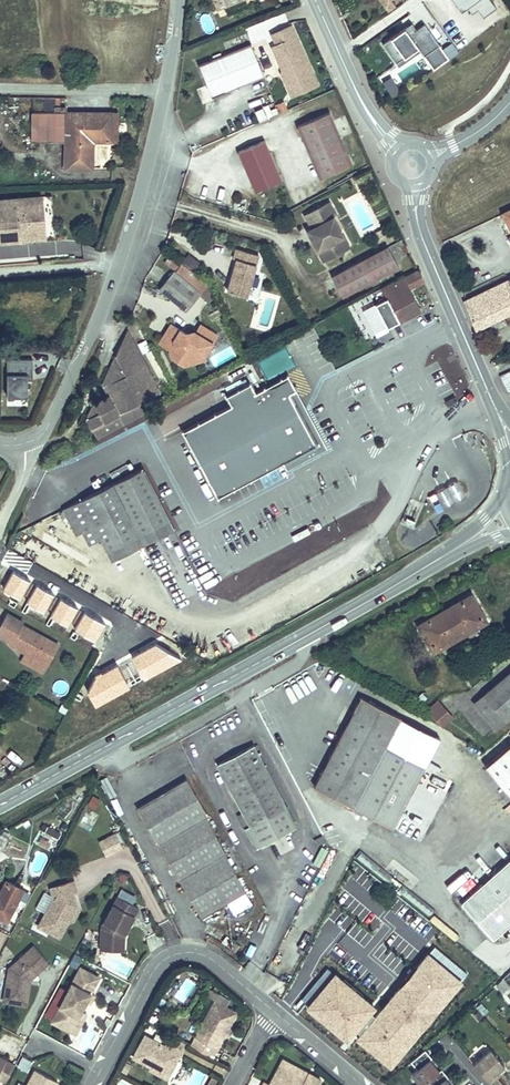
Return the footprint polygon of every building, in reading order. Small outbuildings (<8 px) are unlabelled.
[(216,8),(237,0),(213,0),(216,8)] [(387,10),(393,5),(390,0),(388,0),(387,1),(387,0),(380,0),(387,10)] [(462,0),(454,0),(453,0),(461,10),(466,6),(462,0)] [(477,9),(483,17),(496,7),(490,0),(462,0),(466,6),(471,13),(477,9)] [(215,29),(209,12),(199,16),(206,33),(215,29)] [(412,22),(408,24),(413,31),(416,29),(412,22)] [(408,24),(382,43),(396,62),(418,46),(420,50),(433,68),(449,57),(424,23),(416,29),(413,31),(408,24)] [(285,68),(283,69),(281,71),(287,85),(313,73),(292,27),(272,36),(277,46),(273,47),(281,64),(283,64),(285,68)] [(251,43),(198,64),(211,97),(264,77),(251,43)] [(418,46),(396,62),(398,65),(420,50),(418,46)] [(313,73),(287,85),(291,95),(317,84),(313,73)] [(273,104),(277,113),(287,109),(283,100),(273,104)] [(111,142),(111,113),(66,112),(66,107),(55,107),(55,112),(46,112),(45,141),(63,141),(66,141),(66,157),(63,157),(63,168),(91,169),(91,141),(111,142)] [(30,140),(45,141),(46,112),(31,112),(30,140)] [(329,112),(298,125),(321,177),(352,164),(329,112)] [(281,179),(264,139),(236,151),(253,191),(281,179)] [(17,205),(44,203),(43,196),(17,198),(17,205)] [(17,205),(17,198),(0,199),(0,241),(21,240),(20,235),(45,234),(44,203),(17,205)] [(310,239),(321,260),(343,249),(332,228),(337,226),(332,217),(334,216),(328,203),(303,215),(310,229),(314,236),(310,239)] [(332,228),(343,249),(347,247),(337,226),(332,228)] [(383,227),(375,231),(378,238),(387,234),(383,227)] [(310,239),(314,236),(310,229),(306,231),(310,239)] [(397,265),(387,247),(330,277),(340,295),(397,265)] [(246,296),(258,254),(236,248),(233,257),(236,258),(233,270),(235,271),(234,276),(231,275),(227,290),(246,296)] [(195,270),(201,262),(189,253),(183,261),(195,270)] [(172,273),(171,273),(158,291),(185,311),(207,282),(180,262),(172,273)] [(424,280),(418,269),(382,288),(387,297),(399,320),(419,310),(408,289),(424,280)] [(509,281),(463,302),(476,329),(509,313),(509,279),(509,280),(509,281)] [(399,320),(387,297),(362,310),(374,333),(386,326),(386,327),(399,320)] [(192,362),(199,351),(206,355),(218,334),(201,323),(196,331),(188,333),(171,323),(160,341),(170,348),(171,355),(185,364),(192,362)] [(388,330),(386,327),(386,326),(374,333),(376,337),(388,330)] [(159,394),(127,332),(115,358),(116,358),(102,386),(108,397),(93,404),(85,421),(90,429),(95,440),(146,412),(142,403),(159,394)] [(256,360),(267,380),(295,365),(284,346),(256,360)] [(199,351),(192,362),(206,359),(206,355),(199,351)] [(8,358),(8,395),(28,395),(28,373),(33,373),(33,358),(8,358)] [(499,375),(507,391),(509,390),(509,371),(509,370),(499,375)] [(230,404),(181,430),(216,496),(281,462),(282,462),(303,451),(302,450),(312,445),(312,446),(316,444),(295,404),(294,404),(287,392),(295,388),(287,374),(254,391),(249,382),(233,390),(238,400),(230,404)] [(303,451),(282,462),(286,470),(327,448),(295,388),(287,392),(294,404),(295,404),(316,444),(312,446),(312,445),(302,450),(303,451)] [(230,404),(238,400),(233,390),(225,395),(230,404)] [(173,528),(142,468),(62,509),(75,533),(82,530),(88,544),(100,538),(111,560),(173,528)] [(434,492),(442,507),(453,500),(464,494),(456,480),(445,486),(434,492)] [(436,510),(442,507),(434,492),(428,495),(436,510)] [(148,559),(142,562),(149,581),(155,579),(148,559)] [(6,601),(10,594),(1,588),(0,590),(0,598),(6,601)] [(10,605),(27,614),(33,602),(17,593),(10,605)] [(88,632),(99,613),(67,594),(54,615),(70,625),(72,623),(88,632)] [(433,652),(486,621),(471,595),(418,625),(433,652)] [(6,613),(0,625),(0,636),(11,641),(9,643),(25,652),(47,664),(58,643),(21,624),(22,621),(6,613)] [(69,627),(85,637),(88,632),(72,623),(70,625),(69,627)] [(131,656),(142,677),(173,661),(161,640),(131,656)] [(21,659),(43,671),(47,664),(25,652),(21,659)] [(94,703),(128,686),(117,666),(84,684),(94,703)] [(509,717),(509,673),(473,704),(495,729),(509,717)] [(411,760),(385,746),(400,718),(361,697),(314,787),(346,804),(344,807),(352,810),(353,807),(393,828),(424,767),(411,760)] [(427,711),(430,714),(440,704),(438,701),(427,711)] [(441,727),(452,717),(440,704),(430,714),(441,727)] [(385,746),(411,760),(426,731),(400,718),(385,746)] [(439,736),(452,742),(455,736),(443,730),(439,736)] [(296,827),(254,745),(217,765),(242,814),(249,826),(244,829),(254,848),(296,827)] [(483,768),(509,799),(509,746),(483,768)] [(207,816),(187,780),(137,809),(201,917),(245,892),(206,817),(207,816)] [(86,804),(95,808),(100,798),(91,794),(86,804)] [(238,816),(244,829),(249,826),(242,814),(238,816)] [(52,852),(62,832),(46,824),(36,845),(52,852)] [(3,830),(0,835),(0,852),(10,834),(3,830)] [(114,853),(123,849),(116,833),(106,838),(114,853)] [(114,853),(106,838),(99,842),(107,857),(114,853)] [(460,905),(492,941),(509,924),(509,860),(460,905)] [(359,901),(372,877),(363,870),(349,896),(359,901)] [(7,922),(16,905),(11,903),(20,888),(7,881),(0,895),(0,918),(7,922)] [(68,922),(77,907),(74,899),(72,899),(71,894),(73,893),(77,892),(74,881),(51,888),(54,898),(54,899),(46,914),(39,926),(60,937),(68,922)] [(16,905),(24,890),(20,888),(11,903),(16,905)] [(54,899),(54,898),(45,893),(36,909),(46,914),(54,899)] [(121,932),(124,934),(138,908),(118,897),(101,928),(100,950),(112,951),(118,942),(118,936),(121,932)] [(73,920),(78,911),(77,907),(68,922),(73,920)] [(118,942),(112,951),(123,951),(124,934),(121,932),(118,936),(118,942)] [(47,959),(33,945),(18,959),(10,967),(9,978),(5,1002),(26,1005),(31,979),(37,973),(35,971),(47,959)] [(37,973),(49,961),(47,959),(35,971),(37,973)] [(81,968),(52,1020),(53,1021),(56,1024),(60,1026),(64,1028),(68,1029),(72,1030),(82,1011),(78,1009),(82,1001),(86,1003),(91,993),(87,991),(90,984),(94,985),(96,984),(98,980),(96,976),(81,968)] [(498,987),(502,992),(506,988),(502,983),(498,987)] [(91,993),(86,1003),(90,1005),(95,995),(91,993)] [(82,1001),(78,1009),(82,1011),(86,1003),(82,1001)] [(217,1050),(224,1036),(227,1031),(236,1014),(214,1002),(195,1039),(217,1050)] [(86,1014),(82,1011),(72,1030),(77,1032),(86,1014)] [(169,1036),(164,1046),(154,1041),(144,1035),(131,1057),(150,1067),(166,1076),(176,1057),(178,1058),(186,1044),(169,1035),(169,1036)] [(490,1049),(474,1064),(478,1068),(491,1083),(500,1076),(497,1072),(505,1066),(490,1049)] [(411,1062),(418,1069),(413,1074),(423,1084),(428,1081),(431,1084),(451,1084),(446,1079),(448,1077),(442,1069),(439,1071),(435,1066),(430,1060),(432,1058),(426,1050),(411,1062)] [(28,1070),(32,1060),(21,1055),(17,1066),(28,1070)] [(6,1082),(15,1064),(0,1056),(0,1079),(6,1082)] [(318,1081),(309,1077),(308,1079),(304,1077),(305,1074),(281,1061),(268,1084),(316,1084),(318,1081)] [(147,1072),(163,1081),(166,1076),(150,1067),(147,1072)] [(36,1069),(27,1084),(57,1084),(58,1082),(36,1069)] [(216,1078),(209,1075),(205,1084),(213,1084),(216,1078)]
